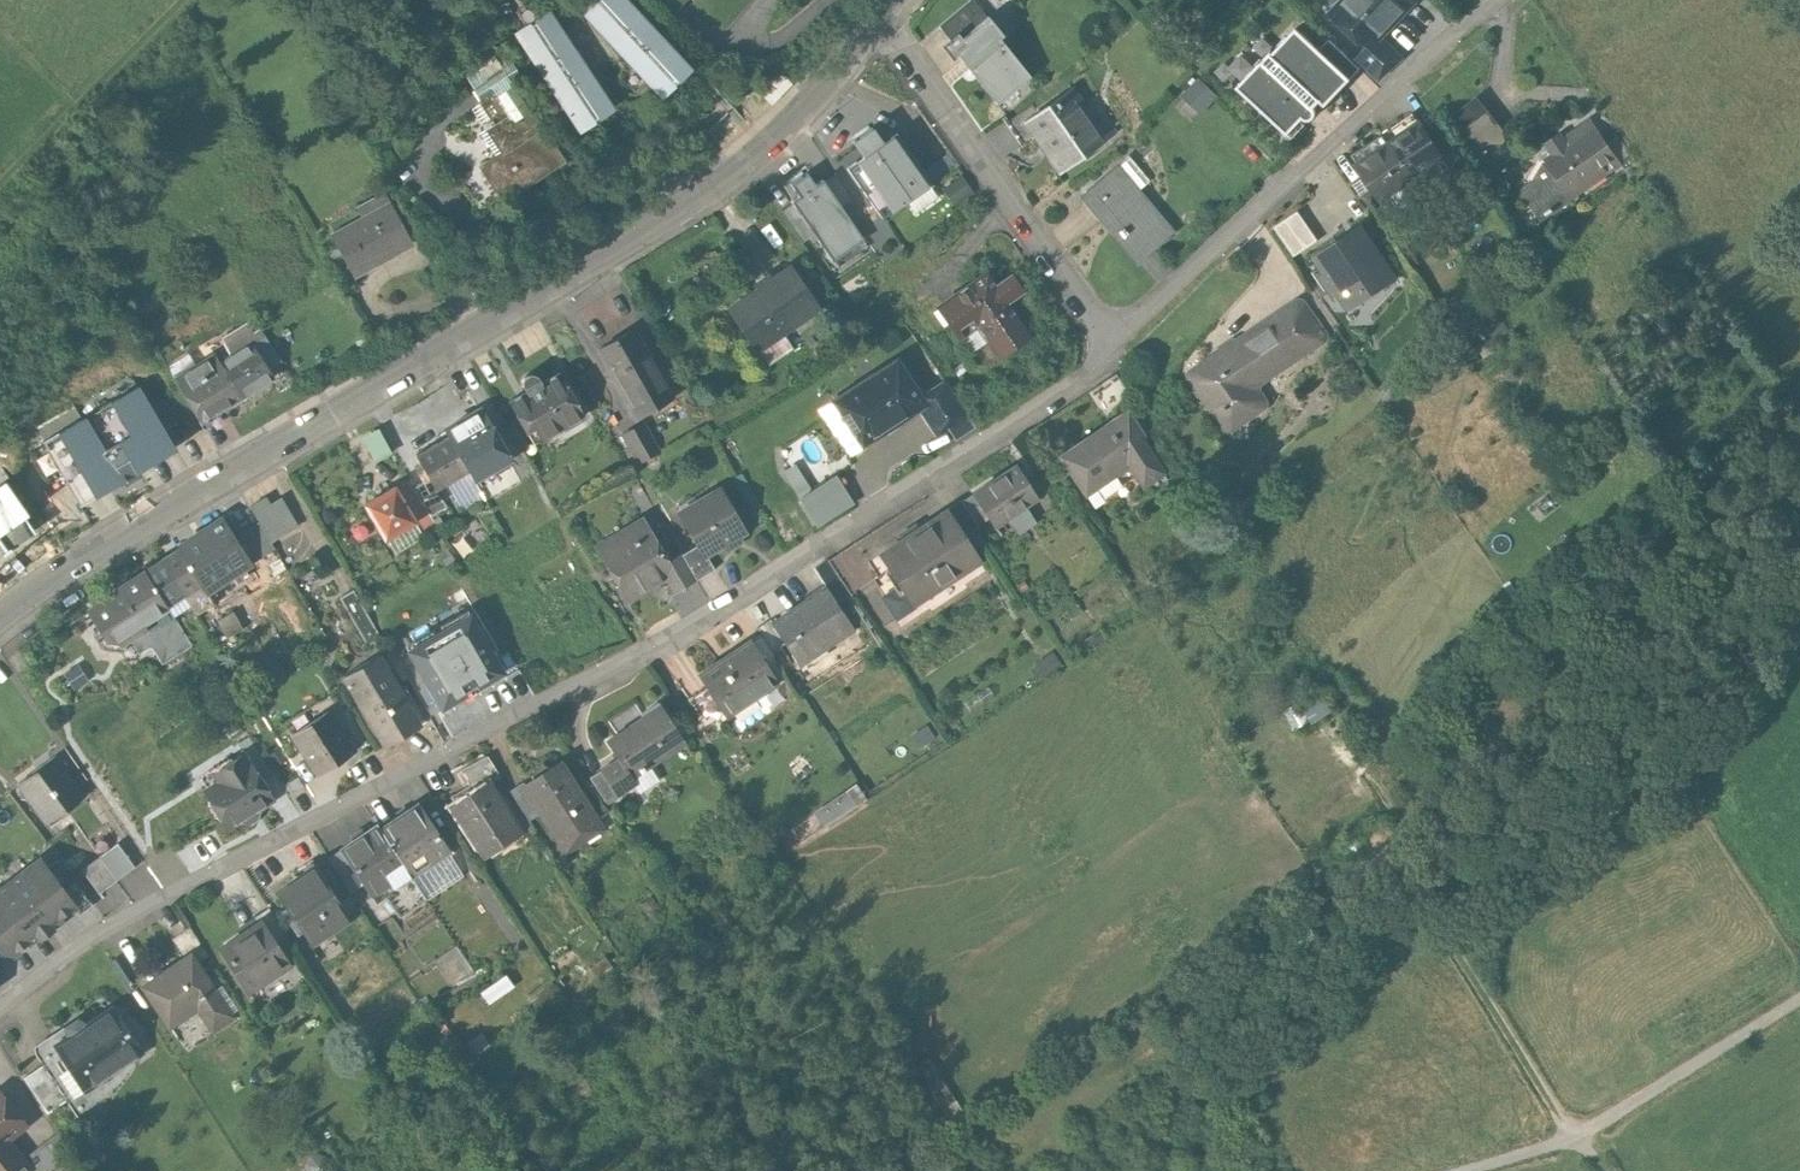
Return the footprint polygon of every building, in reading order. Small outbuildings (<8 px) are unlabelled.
[(628,0),(595,0),(584,11),(622,52),(652,25),(628,0)] [(941,24),(955,41),(985,18),(971,0),(941,24)] [(1331,16),(1364,47),(1370,52),(1384,37),(1417,2),(1415,0),(1346,0),(1331,16)] [(548,8),(516,30),(547,77),(580,55),(548,8)] [(955,41),(952,44),(995,99),(1027,75),(998,37),(1002,34),(988,16),(985,18),(955,41)] [(690,67),(652,25),(622,52),(661,94),(690,67)] [(1319,50),(1295,27),(1237,87),(1292,138),(1304,125),(1300,121),(1302,119),(1306,121),(1309,120),(1313,119),(1315,116),(1316,113),(1315,109),(1314,107),(1320,101),(1325,105),(1360,69),(1328,40),(1319,50)] [(1405,57),(1384,37),(1370,52),(1364,47),(1355,57),(1381,82),(1405,57)] [(612,103),(580,55),(547,77),(579,125),(612,103)] [(1216,93),(1199,78),(1183,95),(1200,111),(1216,93)] [(562,158),(510,80),(479,100),(491,119),(482,124),(484,128),(479,131),(494,155),(478,165),(500,199),(562,158)] [(1070,86),(1022,120),(1058,170),(1106,137),(1070,86)] [(1509,137),(1476,97),(1455,114),(1489,154),(1509,137)] [(1546,143),(1545,142),(1542,146),(1541,152),(1542,157),(1545,161),(1546,163),(1534,183),(1530,184),(1525,189),(1524,196),(1531,204),(1541,220),(1572,199),(1571,198),(1621,164),(1591,120),(1564,138),(1560,133),(1546,143)] [(1420,126),(1389,146),(1411,179),(1421,195),(1453,174),(1420,126)] [(897,133),(847,167),(881,216),(931,182),(897,133)] [(1411,179),(1389,146),(1360,166),(1373,185),(1382,199),(1411,179)] [(1148,181),(1126,155),(1078,195),(1134,263),(1173,231),(1138,189),(1148,181)] [(971,193),(959,175),(941,188),(953,206),(971,193)] [(833,176),(824,183),(840,206),(850,199),(833,176)] [(840,206),(824,183),(816,189),(807,177),(793,187),(801,199),(792,205),(794,206),(814,233),(833,260),(863,239),(840,206)] [(1382,199),(1373,185),(1361,194),(1375,215),(1387,206),(1382,199)] [(416,241),(387,191),(355,209),(360,218),(331,235),(355,276),(416,241)] [(794,206),(784,213),(803,241),(814,233),(794,206)] [(1317,240),(1297,210),(1275,224),(1295,254),(1317,240)] [(1393,274),(1363,227),(1319,255),(1331,273),(1326,276),(1336,291),(1341,288),(1350,302),(1393,274)] [(790,268),(731,309),(758,348),(780,333),(817,308),(790,268)] [(985,269),(935,304),(953,330),(970,318),(995,353),(1026,331),(1004,300),(1020,289),(1008,272),(994,282),(985,269)] [(1295,299),(1194,368),(1190,373),(1192,379),(1223,426),(1228,430),(1233,430),(1264,410),(1266,407),(1265,403),(1259,394),(1258,388),(1261,383),(1323,343),(1326,338),(1327,333),(1306,301),(1300,299),(1295,299)] [(247,323),(222,339),(233,356),(221,364),(244,398),(274,378),(268,369),(280,361),(262,330),(254,335),(247,323)] [(672,398),(632,329),(599,348),(639,417),(672,398)] [(780,333),(758,348),(766,360),(788,345),(780,333)] [(221,364),(215,356),(175,381),(201,424),(244,398),(221,364)] [(918,394),(895,358),(821,406),(851,453),(919,409),(925,406),(918,394)] [(560,372),(543,383),(538,375),(534,373),(531,372),(529,373),(526,374),(525,375),(523,378),(523,380),(523,385),(528,392),(510,403),(525,427),(532,423),(543,440),(586,414),(560,372)] [(942,378),(918,394),(925,406),(919,409),(937,435),(948,428),(954,437),(973,424),(942,378)] [(139,387),(44,442),(82,507),(124,482),(127,486),(143,477),(141,472),(177,451),(139,387)] [(518,455),(490,408),(447,433),(450,438),(469,471),(475,481),(518,455)] [(1146,437),(1127,409),(1058,455),(1085,497),(1129,467),(1144,488),(1165,474),(1142,439),(1146,437)] [(644,423),(624,434),(639,462),(660,451),(644,423)] [(450,438),(417,457),(439,496),(445,492),(442,487),(469,471),(450,438)] [(1017,466),(974,493),(996,526),(1037,500),(1017,466)] [(2,469),(0,471),(0,542),(8,553),(36,534),(26,519),(29,516),(7,484),(11,481),(2,469)] [(852,503),(835,478),(801,500),(817,525),(852,503)] [(417,523),(396,488),(366,505),(387,541),(417,523)] [(720,489),(681,512),(700,545),(707,556),(746,533),(720,489)] [(251,511),(260,526),(271,546),(301,529),(283,498),(271,506),(268,501),(251,511)] [(946,512),(881,555),(900,583),(915,605),(979,563),(946,512)] [(671,563),(645,519),(596,547),(628,602),(666,580),(660,570),(671,563)] [(224,521),(180,549),(182,552),(193,568),(192,569),(202,586),(201,587),(207,596),(252,567),(236,542),(236,541),(224,521)] [(260,526),(236,541),(252,567),(275,552),(271,546),(260,526)] [(0,542),(0,559),(8,553),(0,542)] [(707,556),(700,545),(683,556),(699,581),(716,571),(707,556)] [(193,568),(182,552),(164,563),(185,596),(198,617),(214,607),(207,596),(201,587),(202,586),(192,569),(193,568)] [(699,581),(683,556),(671,563),(660,570),(666,580),(675,595),(699,581)] [(185,596),(164,563),(146,574),(168,607),(185,596)] [(146,574),(118,592),(121,595),(89,615),(107,643),(124,647),(132,642),(149,631),(146,625),(169,611),(168,607),(146,574)] [(915,605),(900,583),(881,595),(896,618),(915,605)] [(827,587),(772,623),(801,667),(832,647),(830,644),(854,629),(827,587)] [(149,631),(132,642),(141,656),(151,649),(161,665),(191,645),(169,611),(146,625),(149,631)] [(471,611),(404,650),(442,714),(469,698),(466,693),(477,687),(481,692),(508,676),(471,611)] [(751,645),(702,677),(710,688),(727,715),(729,717),(778,685),(751,645)] [(421,726),(385,665),(350,685),(387,747),(421,726)] [(727,715),(710,688),(691,701),(708,727),(727,715)] [(660,706),(607,740),(619,759),(603,770),(605,772),(622,797),(638,787),(634,782),(687,747),(660,706)] [(330,712),(293,735),(319,775),(355,752),(330,712)] [(286,761),(279,750),(269,756),(271,760),(274,759),(278,766),(286,761)] [(86,798),(57,757),(38,770),(67,811),(86,798)] [(244,757),(236,762),(234,759),(213,773),(219,783),(206,792),(210,798),(210,805),(219,819),(224,821),(228,828),(236,823),(251,824),(259,820),(260,809),(273,801),(244,757)] [(563,763),(524,788),(542,815),(567,854),(605,829),(563,763)] [(67,811),(38,770),(19,784),(24,791),(19,794),(23,800),(28,797),(48,825),(67,811)] [(622,797),(605,772),(594,780),(610,804),(622,797)] [(297,778),(288,785),(293,793),(303,787),(297,778)] [(810,810),(822,829),(867,798),(854,780),(810,810)] [(542,815),(524,788),(523,787),(513,794),(531,822),(542,815)] [(493,790),(479,799),(476,794),(452,808),(484,859),(522,836),(493,790)] [(450,854),(419,805),(384,828),(415,876),(450,854)] [(384,828),(346,851),(348,853),(367,884),(380,903),(389,898),(403,920),(431,902),(415,876),(384,828)] [(139,867),(120,840),(99,854),(119,882),(139,867)] [(348,853),(331,863),(351,894),(367,884),(348,853)] [(119,882),(99,854),(79,869),(98,896),(119,882)] [(0,890),(0,948),(1,949),(8,951),(10,949),(14,955),(39,936),(42,940),(54,931),(51,927),(77,908),(41,860),(0,890)] [(330,861),(319,868),(342,903),(352,896),(351,894),(331,863),(330,861)] [(319,868),(278,894),(312,946),(353,919),(342,903),(319,868)] [(262,922),(222,949),(251,993),(291,966),(262,922)] [(181,944),(190,958),(192,957),(198,967),(210,960),(190,928),(172,939),(177,946),(181,944)] [(190,958),(145,987),(171,1028),(200,1009),(215,1031),(232,1020),(198,967),(192,957),(190,958)] [(121,1033),(107,1012),(57,1046),(73,1070),(61,1078),(77,1101),(145,1055),(127,1029),(121,1033)] [(28,1166),(9,1142),(27,1127),(0,1094),(0,1170),(22,1170),(28,1166)]
